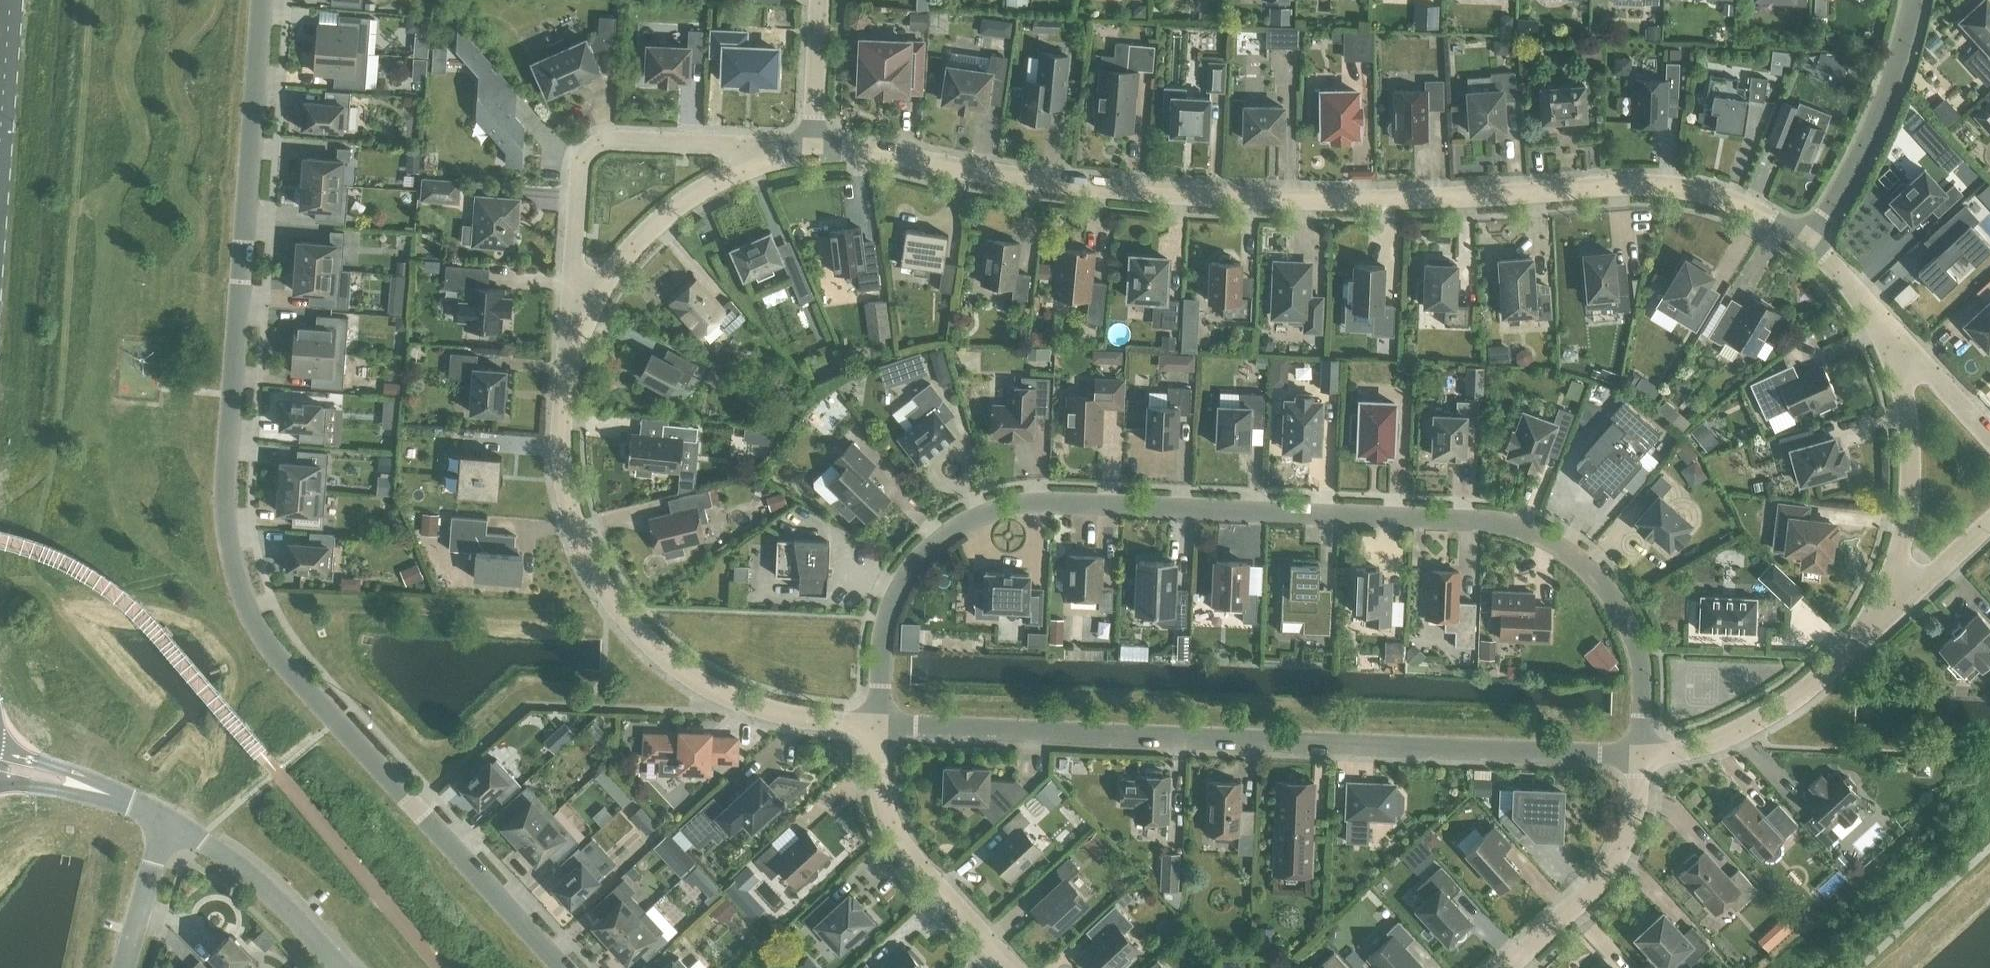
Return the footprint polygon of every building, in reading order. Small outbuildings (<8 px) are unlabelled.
[(916,9),(928,9),(928,0),(916,0),(916,9)] [(1006,11),(1027,12),(1027,0),(1006,0),(1006,11)] [(1814,16),(1827,16),(1828,0),(1814,0),(1814,16)] [(1986,84),(1989,80),(1989,2),(1988,0),(1982,0),(1976,6),(1970,0),(1958,11),(1963,18),(1961,20),(1983,44),(1974,52),(1985,64),(1976,72),(1986,84)] [(1724,3),(1724,14),(1732,15),(1733,3),(1724,3)] [(1133,9),(1133,16),(1145,16),(1145,5),(1139,5),(1133,9)] [(1270,8),(1270,27),(1290,27),(1291,8),(1270,8)] [(910,13),(909,29),(926,29),(926,13),(910,13)] [(318,26),(317,49),(368,53),(371,17),(339,15),(338,27),(318,26)] [(1501,15),(1500,27),(1512,28),(1513,15),(1501,15)] [(599,17),(599,35),(586,41),(585,40),(567,48),(563,39),(547,46),(551,55),(533,63),(547,94),(566,86),(566,87),(569,86),(570,84),(577,81),(579,82),(582,81),(581,79),(599,71),(591,52),(598,49),(614,49),(615,17),(599,17)] [(1034,18),(1034,30),(1058,31),(1058,19),(1034,18)] [(407,27),(411,31),(426,32),(427,20),(408,19),(407,27)] [(989,19),(988,27),(998,29),(1003,36),(1010,37),(1012,22),(989,19)] [(1574,30),(1574,36),(1586,36),(1587,26),(1579,25),(1574,30)] [(1648,25),(1648,39),(1660,39),(1660,25),(1648,25)] [(1266,47),(1298,47),(1299,27),(1290,27),(1270,27),(1267,27),(1266,47)] [(1830,27),(1823,38),(1836,46),(1843,35),(1830,27)] [(515,96),(515,92),(459,29),(457,49),(480,75),(478,109),(494,127),(493,134),(508,150),(507,164),(521,164),(523,125),(503,103),(513,94),(515,96)] [(711,30),(710,56),(724,56),(723,81),(775,83),(777,49),(746,48),(746,32),(711,30)] [(1344,30),(1344,59),(1372,59),(1372,30),(1344,30)] [(689,31),(688,48),(649,47),(648,54),(643,54),(642,69),(648,69),(647,77),(660,77),(660,83),(675,84),(675,78),(687,79),(688,55),(701,55),(702,31),(689,31)] [(923,42),(869,40),(853,39),(853,57),(861,57),(859,90),(875,90),(875,92),(876,92),(876,91),(889,91),(889,92),(891,92),(891,91),(906,92),(908,67),(921,68),(923,42)] [(1507,40),(1493,40),(1494,54),(1508,53),(1507,40)] [(1127,71),(1102,69),(1099,101),(1095,103),(1094,113),(1098,116),(1097,128),(1130,131),(1132,108),(1131,108),(1132,95),(1136,95),(1138,70),(1152,71),(1154,46),(1129,44),(1127,71)] [(1601,44),(1583,45),(1583,61),(1602,60),(1601,44)] [(433,47),(432,58),(447,58),(448,48),(433,47)] [(368,53),(317,49),(315,73),(335,74),(334,86),(365,89),(368,53)] [(1670,49),(1670,58),(1681,58),(1681,49),(1670,49)] [(1772,50),(1770,73),(1781,74),(1782,63),(1790,64),(1791,52),(1772,50)] [(1821,52),(1815,68),(1842,79),(1851,58),(1836,52),(1834,57),(1821,52)] [(1041,53),(1038,82),(1026,80),(1022,119),(1048,122),(1051,96),(1063,97),(1067,56),(1041,53)] [(992,56),(989,73),(948,67),(944,101),(960,103),(959,105),(961,105),(961,103),(968,104),(968,106),(969,106),(970,105),(986,107),(989,79),(1002,81),(1006,58),(992,56)] [(413,58),(412,79),(426,80),(427,59),(413,58)] [(1615,58),(1615,74),(1631,74),(1631,58),(1615,58)] [(1209,62),(1208,90),(1224,91),(1225,63),(1209,62)] [(1666,63),(1665,81),(1634,79),(1632,124),(1665,126),(1666,96),(1678,96),(1680,63),(1666,63)] [(1502,101),(1516,100),(1514,72),(1491,74),(1492,91),(1468,93),(1470,117),(1465,117),(1466,130),(1471,130),(1471,134),(1489,132),(1489,137),(1500,136),(1500,131),(1504,131),(1502,101)] [(1748,99),(1764,102),(1767,78),(1751,76),(1749,89),(1736,87),(1737,79),(1711,75),(1710,75),(1707,96),(1708,96),(1708,95),(1713,96),(1711,109),(1703,107),(1703,108),(1701,126),(1700,126),(1700,127),(1744,133),(1744,132),(1743,132),(1748,99)] [(1394,120),(1391,122),(1388,125),(1388,129),(1391,133),(1395,135),(1395,140),(1427,139),(1427,109),(1443,109),(1443,81),(1425,81),(1425,91),(1394,91),(1394,120)] [(1584,86),(1584,84),(1582,84),(1582,85),(1541,88),(1541,87),(1539,87),(1539,89),(1540,89),(1542,120),(1542,122),(1544,122),(1584,119),(1587,119),(1586,117),(1584,86)] [(1165,88),(1164,108),(1172,108),(1170,133),(1170,135),(1172,135),(1206,137),(1208,137),(1208,135),(1210,100),(1210,98),(1208,98),(1184,97),(1185,89),(1165,88)] [(303,127),(341,130),(341,128),(348,129),(351,93),(325,91),(324,103),(305,102),(303,127)] [(1311,112),(1323,112),(1323,136),(1333,136),(1334,141),(1347,140),(1347,136),(1357,135),(1357,121),(1358,121),(1358,107),(1357,107),(1357,91),(1311,92),(1311,112)] [(1975,116),(1989,131),(1989,130),(1989,102),(1975,116)] [(1951,105),(1937,118),(1945,127),(1959,114),(1951,105)] [(1245,106),(1244,139),(1268,140),(1270,140),(1277,140),(1279,140),(1283,140),(1283,107),(1245,106)] [(1821,147),(1817,145),(1823,130),(1794,118),(1778,158),(1808,169),(1812,159),(1816,160),(1821,147)] [(305,158),(303,182),(348,186),(348,185),(341,184),(343,161),(349,161),(350,149),(338,148),(337,160),(305,158)] [(407,148),(406,158),(420,158),(420,149),(407,148)] [(1936,201),(1944,210),(1962,194),(1953,185),(1945,192),(1924,169),(1906,185),(1903,182),(1891,193),(1894,196),(1890,200),(1911,224),(1936,201)] [(422,199),(434,200),(458,202),(459,182),(423,179),(422,199)] [(348,186),(303,182),(301,207),(316,208),(316,221),(345,223),(348,186)] [(517,227),(518,200),(477,197),(473,245),(511,247),(513,226),(517,227)] [(1928,239),(1939,251),(1917,271),(1939,295),(1957,279),(1944,265),(1961,249),(1974,263),(1989,249),(1989,246),(1970,224),(1976,219),(1964,206),(1928,239)] [(830,231),(835,273),(858,271),(860,290),(880,288),(875,244),(862,246),(860,228),(830,231)] [(958,265),(944,263),(948,235),(906,229),(901,263),(916,266),(915,273),(927,275),(928,268),(942,270),(939,290),(953,293),(958,265)] [(298,241),(296,266),(341,270),(344,232),(331,232),(330,244),(298,241)] [(726,253),(734,270),(739,267),(744,278),(756,273),(758,278),(773,272),(771,266),(783,261),(770,232),(731,249),(732,251),(726,253)] [(987,240),(981,283),(1013,287),(1012,298),(1027,300),(1030,275),(1016,273),(1020,244),(987,240)] [(1054,296),(1088,300),(1086,322),(1102,323),(1105,283),(1091,282),(1094,252),(1086,251),(1086,249),(1082,249),(1082,251),(1058,249),(1054,296)] [(1589,307),(1616,305),(1616,311),(1629,310),(1627,279),(1615,280),(1613,253),(1584,256),(1589,307)] [(1223,318),(1250,319),(1251,295),(1239,294),(1240,262),(1233,262),(1233,258),(1230,255),(1222,255),(1219,257),(1219,261),(1211,261),(1210,280),(1206,280),(1203,283),(1203,291),(1206,294),(1210,294),(1209,301),(1224,302),(1223,318)] [(1131,256),(1129,298),(1153,300),(1153,310),(1163,311),(1162,327),(1177,328),(1179,300),(1165,299),(1167,258),(1131,256)] [(1534,313),(1534,319),(1551,317),(1549,287),(1534,288),(1532,258),(1499,260),(1500,273),(1495,273),(1496,291),(1501,290),(1503,315),(1534,313)] [(1444,325),(1468,326),(1469,306),(1455,305),(1457,265),(1450,264),(1450,260),(1433,259),(1432,264),(1426,263),(1425,283),(1420,283),(1419,300),(1424,301),(1424,305),(1445,306),(1444,325)] [(1685,259),(1664,295),(1680,305),(1673,317),(1695,330),(1709,307),(1698,300),(1713,276),(1706,272),(1709,268),(1694,259),(1692,263),(1685,259)] [(397,261),(397,273),(408,273),(408,262),(397,261)] [(785,267),(800,300),(812,295),(797,262),(785,267)] [(1039,263),(1038,278),(1051,278),(1052,268),(1049,268),(1049,264),(1039,263)] [(1276,264),(1274,316),(1289,316),(1289,323),(1305,323),(1304,331),(1320,332),(1322,298),(1307,297),(1309,265),(1276,264)] [(1354,265),(1353,277),(1347,277),(1347,299),(1353,300),(1352,309),(1373,310),(1371,334),(1393,335),(1395,306),(1382,305),(1384,266),(1354,265)] [(341,270),(296,266),(295,291),(327,293),(326,306),(338,307),(341,270)] [(447,266),(446,279),(461,280),(460,287),(468,288),(467,302),(459,302),(458,319),(466,320),(465,328),(501,330),(502,315),(510,315),(511,298),(503,297),(504,289),(479,288),(481,268),(447,266)] [(392,276),(390,292),(406,293),(408,277),(392,276)] [(672,302),(700,334),(717,319),(727,331),(744,316),(730,299),(720,308),(696,280),(672,302)] [(1909,282),(1893,296),(1902,305),(1917,291),(1909,282)] [(1979,294),(1988,304),(1966,324),(1971,330),(1968,333),(1979,345),(1982,342),(1988,348),(1989,346),(1989,285),(1979,294)] [(1728,303),(1708,337),(1718,343),(1725,341),(1738,349),(1743,348),(1754,354),(1754,353),(1753,352),(1762,337),(1768,341),(1783,317),(1750,297),(1743,309),(1739,310),(1728,303)] [(1184,298),(1183,314),(1198,315),(1199,299),(1184,298)] [(296,326),(294,349),(345,353),(348,318),(317,315),(316,327),(296,326)] [(396,318),(395,329),(407,329),(407,318),(396,318)] [(1261,336),(1258,344),(1263,352),(1272,350),(1276,342),(1270,335),(1261,336)] [(1162,339),(1162,350),(1175,350),(1175,340),(1162,339)] [(1026,348),(1025,359),(1040,360),(1041,348),(1026,348)] [(345,353),(294,349),(292,373),(312,374),(311,387),(343,389),(345,353)] [(1509,349),(1488,350),(1488,362),(1510,361),(1509,349)] [(1107,350),(1107,356),(1114,363),(1122,363),(1122,350),(1107,350)] [(920,352),(878,366),(885,387),(927,373),(920,352)] [(471,412),(503,415),(504,398),(504,396),(505,389),(505,387),(506,371),(476,368),(477,355),(451,353),(449,377),(473,379),(471,412)] [(640,377),(668,391),(675,378),(686,384),(692,375),(697,364),(684,357),(679,368),(652,354),(640,377)] [(1177,355),(1176,370),(1194,371),(1194,356),(1177,355)] [(1274,359),(1274,371),(1282,371),(1288,366),(1288,359),(1274,359)] [(1322,359),(1321,390),(1337,390),(1338,360),(1322,359)] [(946,364),(934,368),(939,384),(951,380),(946,364)] [(1397,364),(1396,373),(1411,373),(1412,364),(1397,364)] [(1750,384),(1766,418),(1789,408),(1792,415),(1810,407),(1814,414),(1835,404),(1832,397),(1836,395),(1822,366),(1779,386),(1773,373),(1750,384)] [(1602,367),(1598,377),(1615,383),(1618,373),(1602,367)] [(1593,369),(1590,375),(1597,378),(1600,371),(1593,369)] [(1633,370),(1625,383),(1632,388),(1640,375),(1633,370)] [(692,375),(686,384),(692,388),(698,378),(692,375)] [(1641,376),(1633,389),(1647,397),(1655,384),(1641,376)] [(991,437),(999,437),(999,438),(1025,439),(1025,438),(1032,439),(1034,408),(1048,409),(1049,378),(1022,377),(1021,386),(1009,386),(1008,405),(993,405),(991,437)] [(1571,379),(1565,395),(1578,400),(1583,384),(1571,379)] [(1067,439),(1076,439),(1078,443),(1088,444),(1091,440),(1099,440),(1101,406),(1120,406),(1121,381),(1096,380),(1095,394),(1089,393),(1089,397),(1069,397),(1069,409),(1065,411),(1064,421),(1068,424),(1067,439)] [(384,382),(384,394),(399,395),(399,383),(384,382)] [(943,423),(954,414),(930,384),(913,397),(930,419),(918,429),(915,425),(898,438),(918,464),(954,436),(943,423)] [(1178,414),(1190,414),(1191,388),(1168,387),(1167,406),(1148,405),(1146,443),(1176,444),(1178,414)] [(753,397),(762,408),(770,401),(760,390),(753,397)] [(835,390),(822,403),(834,415),(847,402),(835,390)] [(1250,417),(1264,418),(1265,394),(1240,393),(1239,407),(1219,406),(1217,446),(1220,446),(1223,450),(1232,450),(1235,446),(1249,447),(1250,417)] [(1295,394),(1295,401),(1286,400),(1286,419),(1278,419),(1277,439),(1285,439),(1284,448),(1293,449),(1293,456),(1309,457),(1309,450),(1318,450),(1319,434),(1317,433),(1318,424),(1319,424),(1320,402),(1312,402),(1312,394),(1295,394)] [(384,400),(383,413),(396,414),(397,400),(384,400)] [(299,441),(324,443),(327,407),(321,407),(321,404),(282,401),(280,427),(300,429),(299,441)] [(1432,455),(1464,456),(1465,426),(1478,427),(1479,402),(1456,401),(1456,415),(1434,414),(1434,418),(1430,418),(1429,421),(1428,425),(1428,427),(1428,431),(1429,434),(1433,434),(1432,455)] [(1359,452),(1392,453),(1393,452),(1392,451),(1395,405),(1395,403),(1393,403),(1361,402),(1361,414),(1351,413),(1350,437),(1350,439),(1351,439),(1360,439),(1359,450),(1359,452)] [(1609,417),(1624,430),(1596,461),(1587,453),(1576,466),(1585,474),(1579,481),(1595,495),(1608,480),(1618,489),(1641,462),(1638,459),(1660,435),(1622,402),(1609,417)] [(1559,409),(1553,424),(1524,413),(1517,431),(1511,428),(1505,445),(1511,447),(1509,454),(1520,458),(1518,464),(1535,470),(1537,464),(1539,465),(1552,432),(1564,436),(1572,414),(1559,409)] [(1704,419),(1690,431),(1698,441),(1712,430),(1704,419)] [(631,434),(628,466),(636,467),(635,475),(651,476),(652,469),(680,472),(683,440),(696,442),(698,427),(663,424),(662,437),(631,434)] [(763,429),(762,443),(771,444),(772,430),(763,429)] [(1780,439),(1784,453),(1791,451),(1795,462),(1790,464),(1795,480),(1799,479),(1800,482),(1820,477),(1821,482),(1837,477),(1836,472),(1843,470),(1841,466),(1847,464),(1843,449),(1837,450),(1833,438),(1814,443),(1810,430),(1780,439)] [(864,474),(874,465),(851,443),(833,462),(841,471),(828,484),(840,496),(833,503),(849,519),(856,511),(867,521),(889,498),(864,474)] [(1686,443),(1676,452),(1684,461),(1694,452),(1686,443)] [(282,462),(280,487),(325,490),(327,453),(298,451),(297,463),(282,462)] [(457,495),(499,498),(499,487),(503,480),(500,480),(500,475),(503,475),(501,468),(502,457),(461,454),(457,495)] [(1645,494),(1654,502),(1638,520),(1642,523),(1638,527),(1650,538),(1653,533),(1669,546),(1673,541),(1678,545),(1688,533),(1684,529),(1689,523),(1659,497),(1670,484),(1661,476),(1645,494)] [(378,477),(377,494),(391,495),(392,477),(378,477)] [(325,490),(280,487),(278,512),(294,513),(293,525),(322,527),(325,490)] [(716,488),(708,490),(712,503),(719,501),(716,488)] [(704,507),(712,505),(712,503),(708,490),(678,497),(682,511),(649,519),(658,552),(664,550),(666,558),(684,553),(682,545),(704,540),(700,523),(708,521),(704,507)] [(782,492),(770,496),(774,509),(787,505),(782,492)] [(1779,504),(1776,534),(1789,535),(1787,550),(1797,551),(1796,558),(1803,559),(1803,564),(1822,566),(1823,555),(1829,555),(1833,523),(1807,520),(1808,507),(1779,504)] [(423,513),(421,534),(437,535),(438,514),(423,513)] [(451,516),(449,550),(476,552),(474,578),(520,582),(522,554),(514,553),(515,535),(486,533),(487,519),(451,516)] [(287,568),(326,571),(326,569),(332,570),(335,534),(310,532),(309,544),(289,543),(287,568)] [(775,575),(800,576),(800,575),(828,576),(829,542),(777,539),(775,575)] [(1069,556),(1067,598),(1099,600),(1099,610),(1112,611),(1113,587),(1101,587),(1102,557),(1069,556)] [(1139,561),(1137,613),(1155,613),(1155,618),(1162,626),(1185,627),(1187,591),(1173,590),(1174,562),(1139,561)] [(1243,611),(1242,622),(1256,622),(1257,593),(1245,593),(1246,563),(1215,561),(1213,609),(1243,611)] [(1759,577),(1790,606),(1803,592),(1772,562),(1759,577)] [(417,563),(400,570),(406,585),(423,578),(417,563)] [(1291,565),(1290,587),(1284,586),(1284,585),(1282,585),(1281,620),(1303,621),(1303,633),(1330,634),(1332,597),(1331,597),(1331,598),(1318,597),(1319,566),(1291,565)] [(733,566),(733,582),(748,582),(749,566),(733,566)] [(1390,600),(1378,600),(1379,569),(1355,568),(1353,612),(1367,612),(1367,623),(1389,624),(1390,600)] [(1431,571),(1430,590),(1426,590),(1425,618),(1445,619),(1444,631),(1455,631),(1455,646),(1474,647),(1476,603),(1458,602),(1459,572),(1431,571)] [(985,573),(985,574),(985,591),(976,590),(975,617),(998,618),(998,609),(1027,611),(1026,622),(1041,623),(1042,589),(1029,589),(1030,576),(1030,574),(1028,574),(1028,575),(987,573),(985,573)] [(800,575),(800,576),(799,591),(827,593),(828,576),(800,575)] [(1493,591),(1491,619),(1501,619),(1500,638),(1548,640),(1549,607),(1526,606),(1527,592),(1493,591)] [(1701,596),(1699,630),(1755,632),(1756,598),(1701,596)] [(1940,648),(1961,672),(1974,660),(1981,668),(1989,659),(1989,654),(1986,649),(1989,646),(1989,627),(1978,614),(1940,648)] [(1050,619),(1050,631),(1063,631),(1063,619),(1050,619)] [(1028,632),(1027,646),(1046,647),(1046,633),(1028,632)] [(1178,635),(1177,659),(1190,659),(1190,635),(1178,635)] [(1386,642),(1386,657),(1402,657),(1402,643),(1386,642)] [(1407,648),(1406,659),(1410,663),(1421,661),(1426,656),(1412,642),(1407,648)] [(1604,645),(1588,659),(1602,674),(1605,671),(1609,676),(1619,668),(1614,663),(1618,660),(1604,645)] [(564,722),(544,741),(555,752),(575,733),(564,722)] [(725,738),(710,737),(710,733),(680,731),(680,736),(645,734),(644,758),(660,759),(659,774),(679,775),(679,770),(709,771),(709,761),(721,762),(724,758),(725,738)] [(494,793),(502,802),(521,785),(496,759),(492,763),(490,761),(462,788),(479,807),(494,793)] [(988,769),(971,768),(971,767),(970,767),(970,768),(964,768),(964,767),(963,767),(946,766),(944,799),(987,801),(989,804),(988,805),(999,817),(1027,791),(1016,780),(1013,782),(988,781),(988,769)] [(605,768),(595,777),(602,784),(612,775),(605,768)] [(1146,769),(1145,775),(1137,775),(1137,781),(1121,780),(1120,804),(1136,805),(1135,821),(1167,822),(1169,776),(1161,776),(1161,770),(1146,769)] [(1474,770),(1474,778),(1490,778),(1490,770),(1474,770)] [(1809,827),(1827,846),(1838,836),(1830,826),(1839,818),(1844,824),(1856,813),(1850,808),(1860,798),(1854,791),(1856,789),(1856,786),(1849,777),(1845,777),(1843,779),(1836,772),(1826,781),(1821,775),(1809,786),(1814,792),(1805,801),(1820,817),(1809,827)] [(681,828),(699,848),(734,815),(740,815),(752,828),(781,802),(783,804),(805,785),(800,780),(779,776),(768,786),(760,777),(724,810),(713,798),(681,828)] [(1475,780),(1474,795),(1490,796),(1491,780),(1475,780)] [(1209,781),(1206,833),(1214,834),(1214,837),(1216,840),(1228,840),(1231,837),(1231,834),(1238,835),(1239,833),(1253,834),(1254,810),(1239,809),(1241,783),(1209,781)] [(1274,874),(1310,875),(1314,783),(1278,781),(1274,874)] [(1047,783),(1035,794),(1045,805),(1058,794),(1047,783)] [(1349,784),(1347,841),(1367,842),(1368,818),(1393,819),(1393,813),(1398,814),(1402,810),(1403,796),(1399,791),(1394,791),(1394,786),(1349,784)] [(502,826),(519,844),(552,814),(527,786),(505,806),(514,815),(502,826)] [(1515,789),(1515,808),(1511,808),(1500,818),(1518,837),(1528,828),(1536,836),(1560,837),(1562,791),(1515,789)] [(626,790),(616,799),(623,806),(633,797),(626,790)] [(1778,805),(1764,817),(1746,797),(1743,799),(1743,800),(1742,801),(1743,802),(1737,808),(1736,806),(1722,818),(1735,833),(1734,839),(1744,842),(1748,847),(1750,845),(1761,857),(1763,855),(1766,858),(1769,859),(1773,859),(1779,853),(1780,850),(1779,846),(1776,843),(1796,825),(1778,805)] [(641,806),(630,816),(638,825),(641,822),(649,831),(658,824),(641,806)] [(1042,851),(1021,828),(1030,821),(1020,810),(1002,826),(1011,836),(989,856),(1011,880),(1042,851)] [(552,814),(519,844),(536,862),(548,852),(556,861),(577,841),(552,814)] [(1465,852),(1499,889),(1518,872),(1501,853),(1510,844),(1493,827),(1465,852)] [(1431,830),(1422,838),(1431,848),(1436,843),(1436,836),(1431,830)] [(771,878),(780,870),(795,886),(804,877),(807,880),(812,880),(817,875),(817,870),(815,868),(829,855),(807,831),(782,854),(772,844),(755,860),(771,878)] [(1097,831),(1084,843),(1094,854),(1107,842),(1097,831)] [(669,834),(656,846),(669,860),(682,848),(669,834)] [(1421,841),(1415,847),(1429,862),(1435,856),(1421,841)] [(599,880),(598,879),(602,875),(578,848),(560,865),(568,874),(553,887),(571,906),(599,880)] [(1738,869),(1728,878),(1704,852),(1698,857),(1696,854),(1692,854),(1683,862),(1683,866),(1686,869),(1680,874),(1711,908),(1724,897),(1735,909),(1757,890),(1738,869)] [(1162,853),(1160,890),(1163,890),(1163,895),(1180,911),(1181,890),(1178,890),(1180,853),(1162,853)] [(1838,855),(1834,859),(1843,869),(1847,865),(1838,855)] [(1085,902),(1065,880),(1077,869),(1068,859),(1049,877),(1057,886),(1035,906),(1056,929),(1085,902)] [(633,866),(626,872),(632,880),(639,873),(633,866)] [(697,866),(688,874),(695,882),(704,874),(697,866)] [(1449,897),(1459,888),(1441,867),(1418,887),(1428,898),(1416,909),(1447,942),(1453,937),(1454,938),(1458,939),(1462,938),(1465,935),(1466,931),(1466,927),(1465,926),(1471,921),(1449,897)] [(735,876),(722,888),(744,911),(757,900),(747,889),(735,876)] [(709,896),(704,900),(709,905),(721,894),(716,889),(718,888),(714,884),(705,893),(709,896)] [(610,943),(610,944),(639,917),(622,900),(627,895),(618,886),(595,907),(603,916),(593,925),(610,943)] [(1126,892),(1117,900),(1123,906),(1131,898),(1126,892)] [(818,926),(839,949),(857,933),(860,936),(877,922),(867,911),(864,913),(858,907),(861,904),(853,896),(850,898),(849,896),(833,910),(824,900),(803,919),(813,930),(818,926)] [(726,897),(711,911),(722,922),(737,908),(726,897)] [(1091,967),(1116,967),(1117,967),(1118,967),(1122,967),(1131,960),(1128,957),(1137,948),(1123,933),(1132,924),(1115,906),(1094,926),(1103,936),(1081,957),(1091,967)] [(1683,935),(1663,913),(1656,919),(1652,916),(1640,928),(1643,931),(1636,937),(1664,967),(1665,967),(1681,953),(1690,963),(1709,946),(1692,927),(1683,935)] [(639,917),(610,944),(627,962),(639,951),(647,960),(668,940),(659,931),(655,935),(639,917)] [(1782,917),(1772,927),(1782,938),(1792,928),(1782,917)] [(1256,927),(1255,951),(1273,952),(1274,928),(1256,927)] [(264,929),(254,939),(266,951),(275,941),(264,929)] [(223,967),(255,967),(259,964),(230,935),(212,953),(225,966),(223,967)] [(759,935),(751,942),(759,951),(768,944),(759,935)] [(1378,967),(1419,967),(1421,967),(1392,936),(1369,958),(1378,967)] [(919,964),(921,960),(911,948),(907,950),(904,947),(882,967),(923,967),(919,964)] [(1334,952),(1317,967),(1349,967),(1334,952)] [(678,957),(674,961),(672,960),(663,967),(688,967),(678,957)] [(1216,967),(1237,967),(1237,959),(1217,958),(1216,967)] [(1157,960),(1148,967),(1165,967),(1157,960)]
